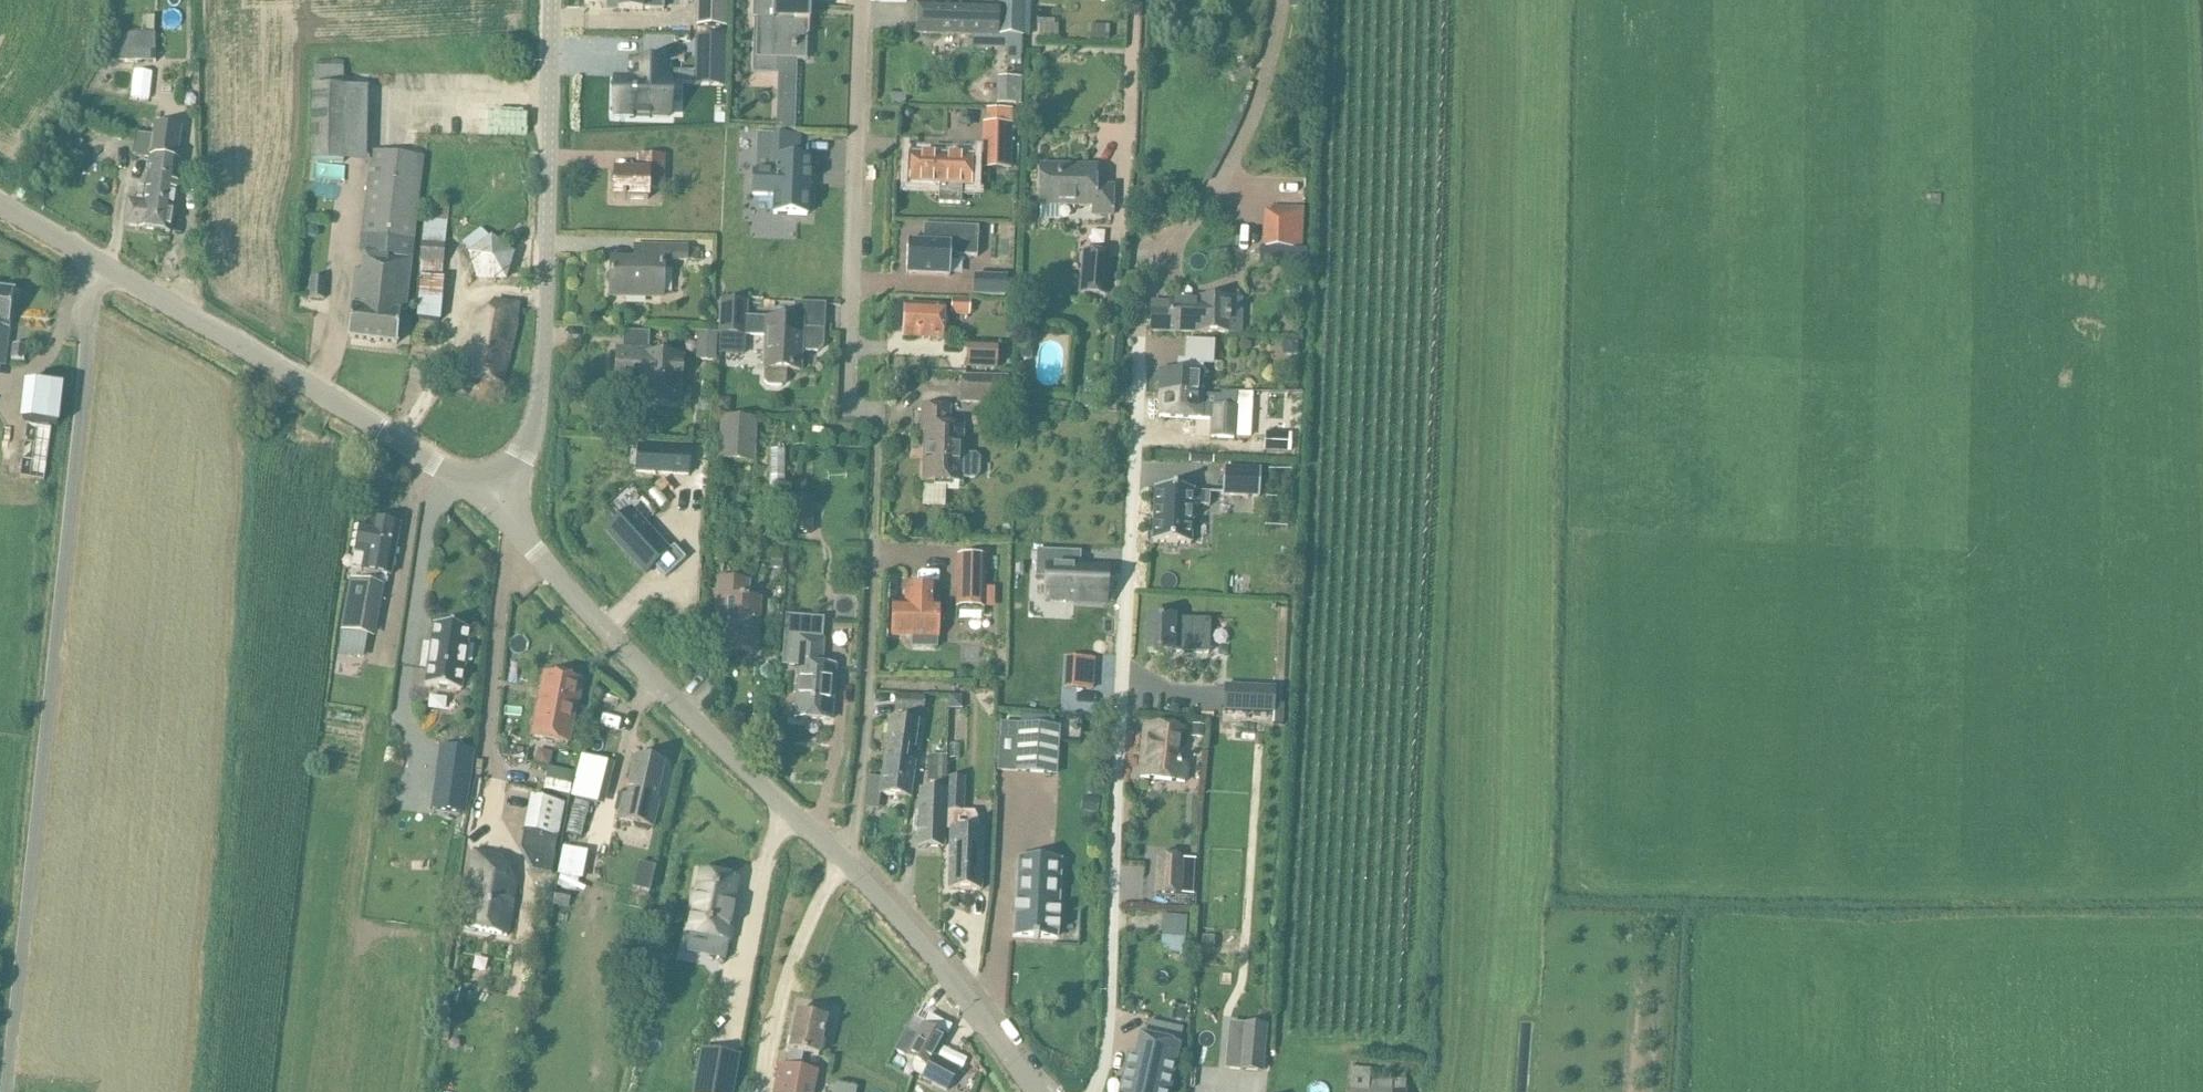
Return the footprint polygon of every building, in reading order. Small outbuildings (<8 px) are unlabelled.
[(643,10),(661,11),(661,0),(619,0),(618,9),(643,10)] [(728,0),(697,0),(696,28),(727,29),(728,0)] [(810,23),(811,23),(811,17),(807,17),(807,10),(810,10),(810,0),(754,0),(753,20),(757,20),(756,60),(808,61),(810,23)] [(998,7),(916,5),(916,34),(1015,36),(1015,61),(1022,61),(1024,0),(998,0),(998,7)] [(1061,21),(1039,20),(1039,33),(1061,34),(1061,21)] [(110,34),(110,63),(156,62),(156,34),(110,34)] [(695,74),(725,74),(726,41),(696,40),(695,74)] [(615,81),(615,115),(669,116),(670,82),(666,82),(666,65),(634,65),(633,81),(615,81)] [(314,88),(344,88),(344,67),(314,67),(314,88)] [(997,105),(1020,107),(1022,79),(998,78),(997,105)] [(528,129),(527,112),(486,113),(487,130),(528,129)] [(794,129),(795,114),(778,113),(778,129),(794,129)] [(139,117),(137,135),(151,138),(148,159),(150,160),(148,176),(147,176),(144,202),(143,206),(161,208),(161,203),(174,205),(177,180),(174,180),(180,141),(170,140),(172,122),(139,117)] [(983,125),(982,170),(1012,171),(1013,126),(983,125)] [(151,138),(137,135),(135,135),(132,158),(148,159),(151,138)] [(810,161),(799,160),(800,137),(757,136),(756,161),(776,162),(775,172),(752,171),(751,199),(774,199),(773,215),(808,216),(810,161)] [(405,312),(411,261),(422,157),(370,151),(358,254),(364,255),(362,272),(356,271),(351,307),(353,307),(349,339),(397,345),(401,311),(405,312)] [(650,200),(650,190),(665,190),(665,156),(635,155),(635,171),(614,171),(614,200),(650,200)] [(973,158),(945,157),(910,155),(909,185),(940,186),(939,203),(960,204),(961,187),(972,187),(973,158)] [(1092,214),(1111,214),(1111,187),(1093,187),(1093,168),(1039,168),(1039,207),(1092,207),(1092,214)] [(143,206),(144,202),(128,200),(124,226),(171,233),(174,205),(161,203),(161,208),(143,206)] [(1271,212),(1265,212),(1264,250),(1302,252),(1303,210),(1271,209),(1271,212)] [(425,220),(420,275),(444,277),(449,222),(425,220)] [(979,259),(979,229),(924,226),(923,243),(908,243),(906,275),(950,277),(950,253),(957,253),(956,258),(979,259)] [(469,255),(478,283),(507,283),(516,254),(492,237),(469,255)] [(662,259),(685,259),(686,261),(700,261),(701,250),(636,248),(635,262),(612,261),(612,296),(662,297),(662,259)] [(1079,296),(1108,298),(1112,254),(1083,252),(1079,296)] [(1006,278),(975,277),(975,295),(1006,296),(1006,278)] [(325,299),(326,278),(310,278),(308,298),(325,299)] [(2,386),(15,292),(0,290),(0,386),(2,386)] [(952,299),(951,316),(970,317),(971,300),(952,299)] [(489,309),(473,317),(461,374),(502,383),(519,306),(494,301),(489,309)] [(1231,302),(1204,302),(1171,301),(1170,312),(1152,312),(1151,333),(1230,335),(1231,302)] [(747,337),(747,335),(748,302),(720,302),(719,336),(747,337)] [(944,341),(944,335),(944,334),(945,334),(946,306),(904,305),(902,340),(944,341)] [(823,328),(794,327),(795,320),(757,318),(756,334),(764,334),(763,367),(765,367),(764,383),(768,387),(782,388),(787,384),(787,368),(798,369),(799,350),(816,351),(822,345),(823,328)] [(700,360),(716,361),(717,334),(702,334),(700,360)] [(966,344),(965,369),(997,371),(998,345),(966,344)] [(13,345),(12,362),(27,363),(28,346),(13,345)] [(680,408),(683,359),(650,357),(650,352),(617,350),(615,381),(636,382),(637,373),(650,374),(648,407),(680,408)] [(1161,372),(1160,393),(1203,394),(1205,362),(1185,361),(1185,373),(1161,372)] [(1008,406),(1009,377),(962,376),(961,405),(1008,406)] [(64,387),(28,383),(23,422),(59,426),(64,387)] [(1203,410),(1203,394),(1160,393),(1159,417),(1202,418),(1202,420),(1212,421),(1211,439),(1235,440),(1237,408),(1213,407),(1213,411),(1203,410)] [(977,455),(963,454),(964,427),(950,427),(950,408),(922,407),(921,431),(925,431),(923,482),(962,484),(962,480),(975,481),(980,476),(981,460),(977,455)] [(717,462),(755,464),(758,419),(719,417),(717,462)] [(52,430),(27,427),(20,477),(45,480),(52,430)] [(1268,450),(1296,451),(1296,433),(1269,432),(1268,450)] [(636,473),(689,475),(690,450),(638,447),(636,473)] [(770,450),(771,488),(787,487),(786,449),(770,450)] [(1258,498),(1260,471),(1224,469),(1223,497),(1258,498)] [(1156,489),(1153,543),(1190,545),(1192,506),(1209,507),(1210,494),(1193,493),(1193,491),(1156,489)] [(686,560),(682,556),(690,549),(681,540),(669,552),(630,511),(607,532),(641,569),(644,566),(650,572),(656,567),(666,578),(686,560)] [(401,525),(372,519),(371,526),(360,524),(355,553),(365,555),(360,583),(352,582),(342,632),(369,637),(380,574),(391,576),(401,525)] [(1037,552),(1036,579),(1046,579),(1045,600),(1106,603),(1108,570),(1066,568),(1067,553),(1037,552)] [(958,557),(957,608),(985,609),(986,558),(958,557)] [(720,650),(757,653),(760,601),(747,600),(748,583),(719,581),(718,599),(724,600),(720,650)] [(936,647),(936,637),(938,638),(938,606),(936,606),(936,589),(907,589),(906,606),(894,606),(893,636),(913,637),(913,646),(936,647)] [(824,620),(786,619),(783,666),(799,667),(796,719),(832,721),(835,668),(823,667),(824,620)] [(1148,653),(1210,655),(1211,621),(1174,619),(1149,619),(1148,653)] [(472,663),(474,648),(468,647),(470,630),(435,625),(430,657),(424,656),(422,669),(428,670),(426,687),(461,692),(465,662),(472,663)] [(339,655),(337,673),(360,675),(362,656),(339,655)] [(1067,660),(1065,689),(1093,690),(1095,661),(1067,660)] [(578,705),(583,681),(545,673),(532,738),(569,745),(577,705),(578,705)] [(1224,711),(1277,714),(1279,688),(1225,686),(1224,711)] [(895,697),(894,712),(925,713),(926,698),(895,697)] [(918,723),(891,720),(880,795),(910,799),(915,763),(905,761),(907,750),(914,751),(918,723)] [(1021,727),(1018,773),(1055,775),(1058,729),(1021,727)] [(1146,728),(1140,778),(1185,783),(1187,763),(1182,762),(1185,733),(1146,728)] [(666,764),(636,757),(627,796),(623,795),(617,821),(634,825),(636,829),(646,832),(651,829),(654,830),(660,802),(657,801),(666,764)] [(929,764),(928,783),(946,785),(947,765),(929,764)] [(551,767),(547,790),(574,794),(578,771),(551,767)] [(597,804),(604,773),(582,768),(575,799),(597,804)] [(947,779),(946,812),(964,813),(966,779),(947,779)] [(471,791),(439,786),(436,814),(466,819),(471,791)] [(946,792),(920,791),(918,848),(943,849),(944,820),(945,820),(946,792)] [(526,834),(523,849),(553,855),(557,840),(564,804),(531,798),(524,833),(526,834)] [(949,891),(981,892),(983,831),(952,830),(949,891)] [(559,877),(582,882),(588,854),(565,849),(559,877)] [(474,853),(462,930),(506,937),(514,886),(510,880),(496,877),(500,857),(474,853)] [(1158,858),(1157,894),(1179,895),(1181,859),(1158,858)] [(1061,863),(1019,861),(1017,905),(1014,905),(1014,906),(1015,906),(1015,915),(1014,915),(1014,916),(1016,916),(1015,936),(1033,937),(1033,940),(1039,940),(1039,937),(1057,938),(1058,933),(1060,933),(1060,932),(1059,932),(1059,925),(1060,925),(1060,924),(1058,924),(1058,920),(1060,920),(1060,919),(1059,919),(1060,912),(1061,912),(1061,911),(1059,911),(1061,863)] [(657,889),(659,865),(642,863),(640,887),(657,889)] [(738,881),(701,874),(697,894),(694,894),(691,911),(694,911),(690,933),(714,938),(710,958),(726,961),(734,918),(731,917),(738,881)] [(1184,939),(1162,937),(1161,953),(1183,955),(1184,939)] [(804,1055),(819,1058),(827,1019),(796,1012),(789,1051),(789,1052),(787,1065),(780,1064),(774,1091),(816,1091),(820,1072),(802,1068),(804,1055)] [(894,1050),(928,1069),(922,1080),(947,1091),(956,1075),(933,1063),(948,1037),(947,1037),(952,1028),(930,1015),(918,1036),(906,1030),(894,1050)] [(1230,1025),(1229,1048),(1242,1049),(1240,1070),(1262,1072),(1266,1028),(1230,1025)] [(1121,1091),(1169,1091),(1179,1047),(1144,1039),(1140,1059),(1129,1056),(1121,1091)] [(701,1059),(696,1087),(714,1091),(732,1091),(737,1065),(701,1059)] [(1347,1091),(1407,1091),(1404,1091),(1405,1079),(1371,1076),(1372,1069),(1349,1068),(1347,1091)] [(839,1091),(861,1091),(862,1087),(840,1083),(839,1091)]
